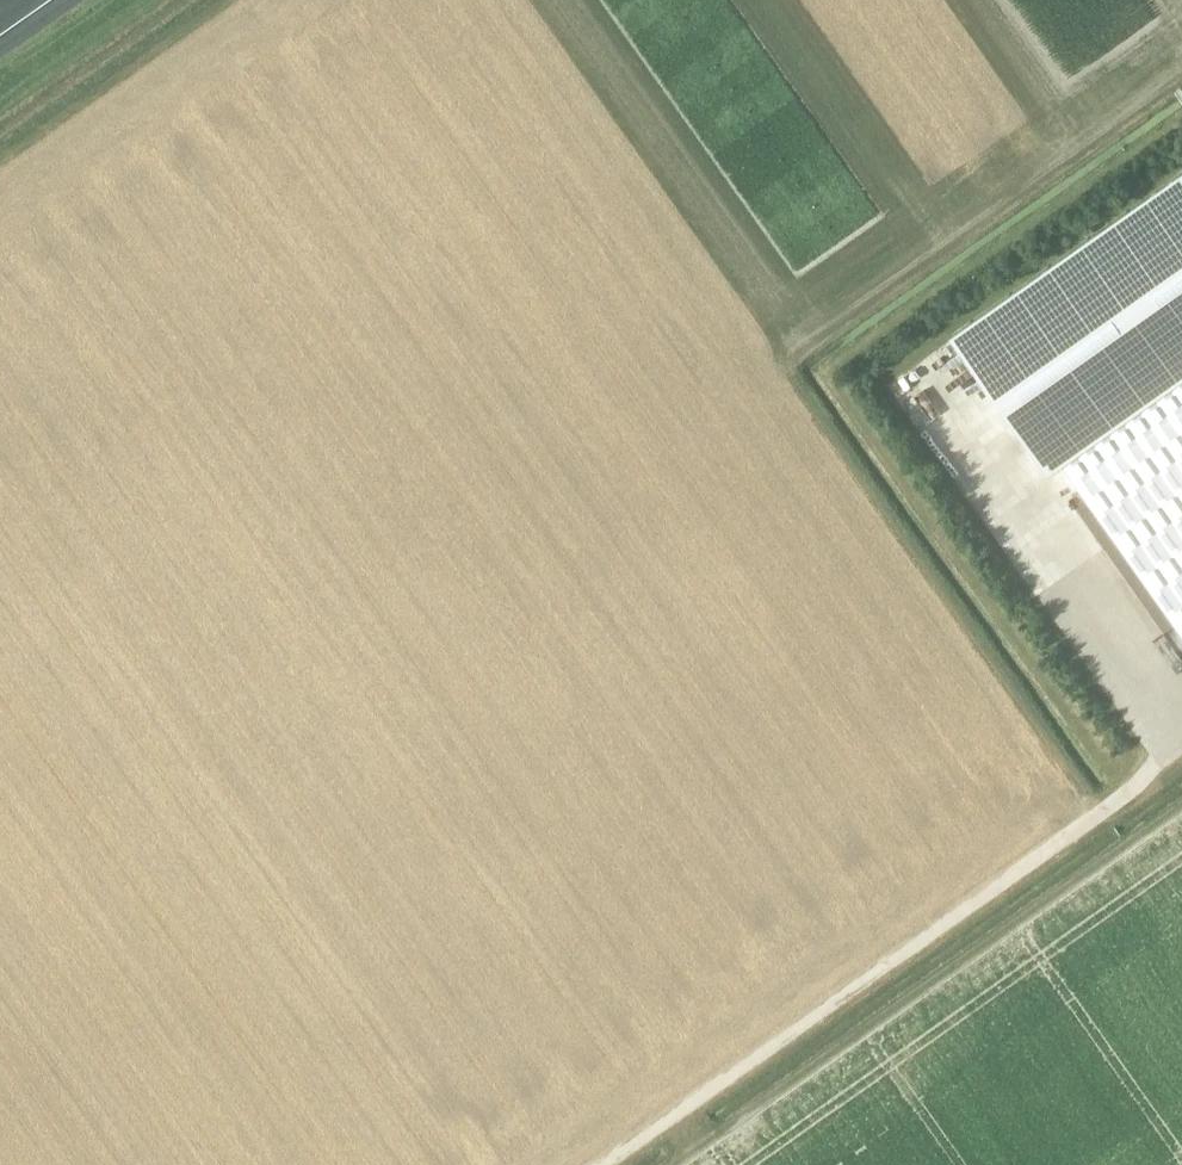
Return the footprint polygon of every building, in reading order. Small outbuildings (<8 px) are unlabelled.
[(948,341),(1046,478),(1059,468),(1181,381),(1181,174),(948,341)] [(1059,468),(1181,640),(1181,381),(1059,468)]
